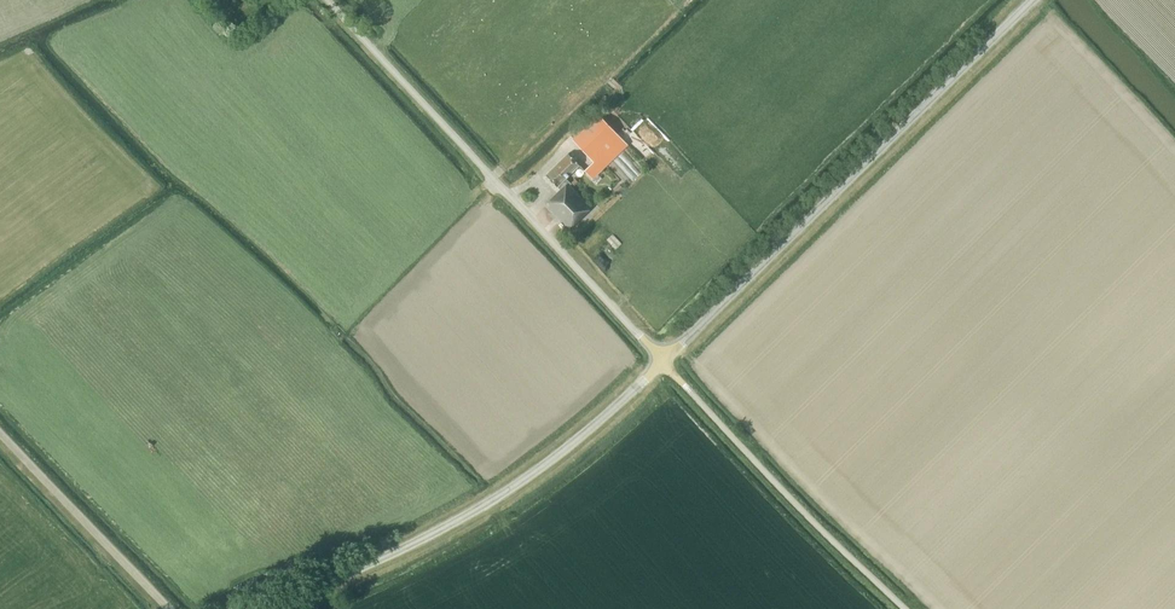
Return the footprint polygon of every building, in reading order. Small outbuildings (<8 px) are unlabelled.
[(602,169),(628,144),(599,114),(573,139),(593,161),(584,170),(592,179),(602,169)] [(570,227),(591,207),(569,185),(571,183),(566,178),(579,164),(569,153),(548,174),(547,174),(546,175),(557,186),(558,186),(562,190),(548,204),(570,227)]
